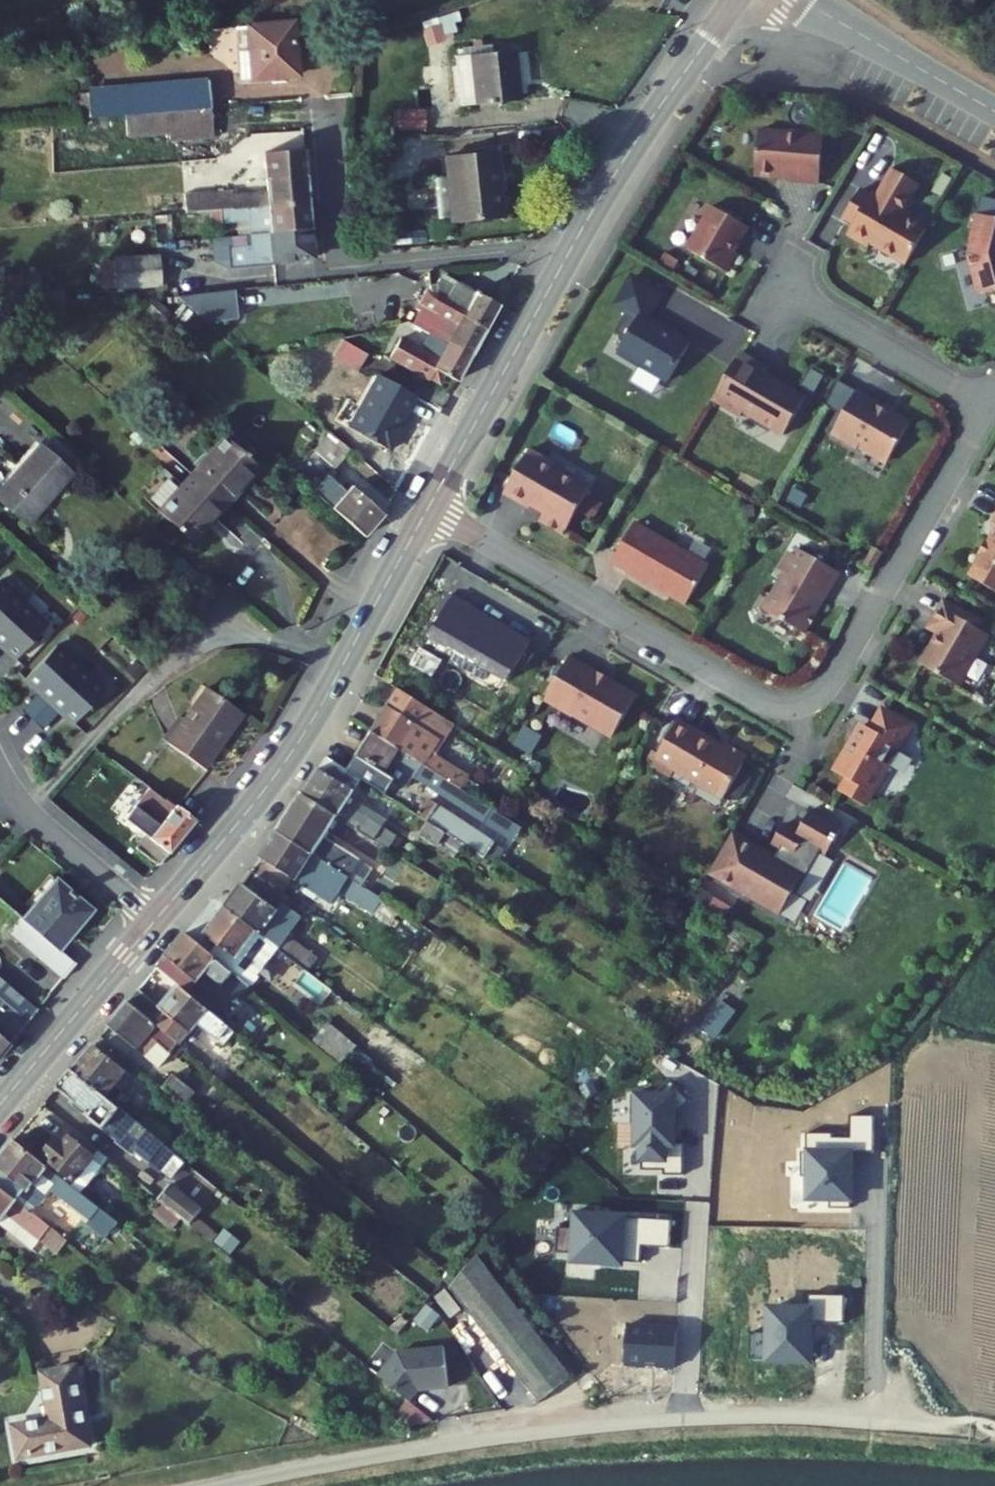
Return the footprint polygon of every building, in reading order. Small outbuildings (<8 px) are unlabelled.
[(453,16),(421,22),(425,39),(456,32),(453,16)] [(288,18),(242,22),(247,72),(247,75),(293,70),(288,18)] [(458,28),(464,78),(504,74),(498,23),(458,28)] [(121,110),(163,106),(201,102),(206,102),(203,76),(118,83),(121,110)] [(163,106),(165,127),(165,131),(203,127),(201,102),(163,106)] [(398,129),(425,128),(424,107),(397,108),(398,129)] [(819,184),(823,137),(758,131),(754,175),(777,177),(779,175),(790,176),(790,182),(819,184)] [(258,183),(222,188),(223,200),(301,192),(298,148),(256,152),(258,183)] [(444,154),(449,219),(497,215),(492,151),(444,154)] [(907,264),(923,236),(905,225),(909,219),(911,215),(904,211),(920,184),(893,169),(878,196),(879,200),(873,201),(872,197),(860,190),(850,208),(860,213),(854,224),(848,235),(869,247),(871,244),(907,264)] [(244,211),(246,226),(303,220),(301,192),(223,200),(224,213),(244,211)] [(203,202),(195,203),(196,212),(204,211),(203,202)] [(711,206),(686,250),(726,273),(736,257),(734,253),(733,251),(738,241),(740,242),(748,228),(711,206)] [(860,213),(850,208),(844,218),(854,224),(860,213)] [(977,215),(970,242),(973,243),(969,256),(979,295),(994,291),(994,219),(977,215)] [(927,229),(909,219),(905,225),(923,236),(927,229)] [(247,237),(224,239),(226,262),(267,258),(267,255),(306,251),(303,220),(246,226),(247,237)] [(159,253),(100,256),(101,287),(161,285),(159,253)] [(673,389),(697,346),(733,365),(750,332),(666,286),(664,292),(625,268),(605,302),(638,317),(617,357),(673,389)] [(439,269),(430,283),(465,303),(460,312),(482,324),(495,301),(439,269)] [(201,286),(171,288),(198,314),(229,310),(227,283),(201,286)] [(425,328),(466,351),(482,324),(460,312),(465,303),(430,283),(420,299),(437,308),(425,328)] [(441,370),(452,377),(466,351),(425,328),(416,344),(395,333),(384,350),(435,380),(441,370)] [(769,369),(740,353),(733,365),(713,399),(742,416),(744,411),(784,435),(806,398),(766,374),(769,369)] [(880,405),(856,391),(832,433),(858,448),(860,445),(888,462),(910,424),(889,412),(888,413),(879,408),(880,405)] [(314,460),(321,452),(334,438),(315,421),(293,446),(276,465),(294,480),(308,465),(311,462),(314,460)] [(220,501),(252,466),(217,434),(185,469),(220,501)] [(0,475),(0,501),(19,518),(62,471),(30,442),(0,475)] [(529,449),(504,493),(529,508),(534,500),(542,505),(544,513),(540,520),(564,534),(589,490),(552,469),(555,464),(529,449)] [(300,486),(351,532),(353,534),(374,511),(341,482),(339,482),(334,489),(308,465),(294,480),(300,486)] [(220,501),(185,469),(150,507),(185,539),(220,501)] [(635,522),(612,562),(686,605),(709,565),(635,522)] [(992,543),(986,540),(977,556),(981,558),(970,578),(994,592),(994,537),(992,543)] [(873,548),(864,564),(873,569),(882,553),(873,548)] [(815,614),(811,612),(821,594),(825,596),(839,572),(799,549),(795,556),(790,553),(780,571),(788,576),(767,612),(800,631),(804,625),(808,627),(815,614)] [(2,646),(16,659),(48,626),(0,581),(0,648),(2,646)] [(430,636),(508,681),(530,642),(452,597),(430,636)] [(980,623),(944,602),(930,627),(940,633),(922,665),(956,685),(975,652),(980,650),(989,635),(977,628),(980,623)] [(40,691),(22,710),(43,728),(60,710),(74,723),(106,690),(57,644),(26,678),(40,691)] [(596,672),(569,656),(545,698),(574,716),(575,715),(592,725),(593,723),(614,735),(635,698),(608,682),(606,685),(593,678),(596,672)] [(610,679),(596,672),(593,678),(606,685),(608,682),(610,679)] [(197,688),(174,716),(205,742),(229,714),(197,688)] [(399,689),(372,732),(462,789),(470,777),(431,753),(451,722),(399,689)] [(910,725),(883,709),(871,729),(863,724),(848,751),(844,749),(833,770),(845,777),(838,790),(863,805),(887,764),(890,766),(899,751),(896,749),(910,725)] [(200,748),(205,742),(174,716),(153,740),(187,768),(202,750),(200,748)] [(700,780),(726,795),(748,756),(725,743),(723,748),(677,722),(651,766),(671,777),(675,771),(697,784),(700,780)] [(372,732),(349,771),(362,779),(362,780),(387,795),(396,781),(408,788),(415,777),(462,808),(471,795),(462,789),(372,732)] [(327,757),(303,794),(338,816),(338,817),(389,849),(397,837),(383,828),(346,804),(350,798),(362,780),(362,779),(349,771),(327,757)] [(470,777),(462,789),(471,795),(473,796),(480,784),(470,777)] [(724,799),(726,795),(700,780),(697,784),(724,799)] [(131,811),(120,824),(128,831),(118,843),(143,863),(179,819),(140,788),(125,806),(131,811)] [(303,794),(279,832),(363,886),(366,881),(353,873),(361,860),(325,837),(338,817),(338,816),(303,794)] [(473,796),(471,795),(462,808),(485,823),(493,809),(473,796)] [(530,801),(522,797),(517,807),(526,811),(530,801)] [(386,822),(350,798),(346,804),(383,828),(386,822)] [(482,857),(486,859),(496,842),(438,805),(437,806),(429,801),(422,813),(420,812),(419,814),(421,816),(420,817),(428,822),(447,834),(482,857)] [(120,824),(131,811),(125,806),(114,819),(120,824)] [(411,807),(409,809),(420,817),(421,816),(419,814),(420,812),(411,807)] [(775,862),(730,836),(710,871),(716,874),(714,877),(759,903),(766,891),(787,903),(793,893),(796,895),(821,851),(827,854),(841,830),(809,812),(796,836),(782,827),(771,845),(781,851),(775,862)] [(428,822),(419,836),(438,848),(447,834),(428,822)] [(262,859),(253,871),(283,894),(293,879),(298,882),(306,869),(374,913),(383,899),(363,886),(279,832),(262,859)] [(447,834),(438,848),(467,866),(471,859),(478,864),(482,857),(447,834)] [(353,873),(366,881),(374,867),(361,860),(353,873)] [(253,871),(226,908),(276,945),(279,947),(278,948),(310,972),(319,959),(287,937),(302,918),(283,903),(287,897),(283,894),(253,871)] [(55,882),(24,919),(56,946),(60,950),(91,912),(55,882)] [(448,902),(455,892),(445,885),(438,895),(448,902)] [(766,891),(759,903),(780,915),(787,903),(766,891)] [(226,908),(205,936),(240,962),(233,972),(250,986),(256,990),(266,977),(257,970),(276,945),(226,908)] [(56,946),(24,919),(11,935),(64,979),(77,963),(60,950),(56,946)] [(179,985),(190,994),(197,984),(230,1012),(250,986),(233,972),(186,932),(158,967),(179,985)] [(139,990),(129,1002),(173,1039),(179,1044),(181,1045),(199,1023),(224,1044),(235,1032),(190,994),(179,985),(160,1008),(139,990)] [(22,1012),(0,995),(0,1039),(22,1012)] [(173,1039),(129,1002),(109,1026),(155,1063),(165,1050),(173,1039)] [(329,1023),(313,1041),(342,1065),(357,1047),(329,1023)] [(171,1054),(179,1044),(173,1039),(165,1050),(171,1054)] [(131,1074),(94,1044),(72,1069),(106,1097),(123,1076),(126,1079),(131,1074)] [(106,1097),(72,1069),(57,1087),(91,1114),(90,1116),(90,1117),(119,1140),(118,1141),(133,1153),(136,1149),(151,1161),(152,1161),(161,1168),(162,1167),(172,1175),(183,1161),(177,1157),(178,1156),(106,1097)] [(173,1074),(163,1087),(186,1106),(196,1092),(173,1074)] [(597,1093),(592,1081),(580,1087),(586,1098),(597,1093)] [(643,1160),(643,1168),(665,1168),(665,1173),(683,1173),(683,1144),(678,1144),(677,1093),(634,1093),(634,1146),(639,1146),(639,1160),(643,1160)] [(832,1133),(807,1133),(807,1152),(802,1152),(802,1176),(806,1176),(806,1202),(829,1202),(829,1207),(851,1207),(851,1202),(857,1202),(857,1151),(874,1151),(874,1116),(852,1116),(851,1139),(832,1139),(832,1133)] [(77,1142),(70,1137),(64,1144),(70,1149),(77,1142)] [(57,1138),(40,1160),(73,1186),(87,1169),(96,1158),(94,1157),(77,1142),(70,1149),(64,1144),(57,1138)] [(0,1156),(0,1187),(34,1214),(53,1191),(91,1221),(101,1209),(73,1186),(40,1160),(14,1139),(0,1156)] [(99,1151),(94,1157),(96,1158),(87,1169),(96,1175),(109,1159),(99,1151)] [(173,1184),(159,1201),(191,1225),(198,1217),(205,1209),(173,1184)] [(8,1214),(41,1241),(58,1254),(68,1240),(34,1214),(0,1187),(0,1224),(8,1214)] [(101,1209),(91,1221),(95,1224),(105,1211),(101,1209)] [(0,1224),(0,1225),(33,1251),(41,1241),(8,1214),(0,1224)] [(641,1246),(673,1246),(673,1221),(625,1220),(625,1216),(575,1216),(575,1228),(559,1228),(559,1251),(571,1251),(571,1262),(624,1262),(624,1259),(641,1259),(641,1246)] [(219,1235),(198,1217),(191,1225),(213,1243),(219,1235)] [(478,1257),(452,1288),(540,1402),(571,1378),(478,1257)] [(445,1289),(435,1297),(451,1319),(462,1310),(445,1289)] [(751,1332),(750,1359),(767,1359),(767,1364),(816,1365),(817,1323),(846,1323),(846,1296),(809,1296),(809,1307),(767,1306),(767,1333),(751,1332)] [(626,1323),(624,1365),(675,1368),(677,1326),(626,1323)] [(418,1390),(449,1387),(444,1347),(397,1352),(379,1376),(410,1401),(418,1390)] [(77,1366),(41,1372),(50,1418),(13,1425),(19,1459),(91,1445),(77,1366)] [(412,1402),(403,1414),(416,1425),(437,1422),(426,1413),(412,1402)]
